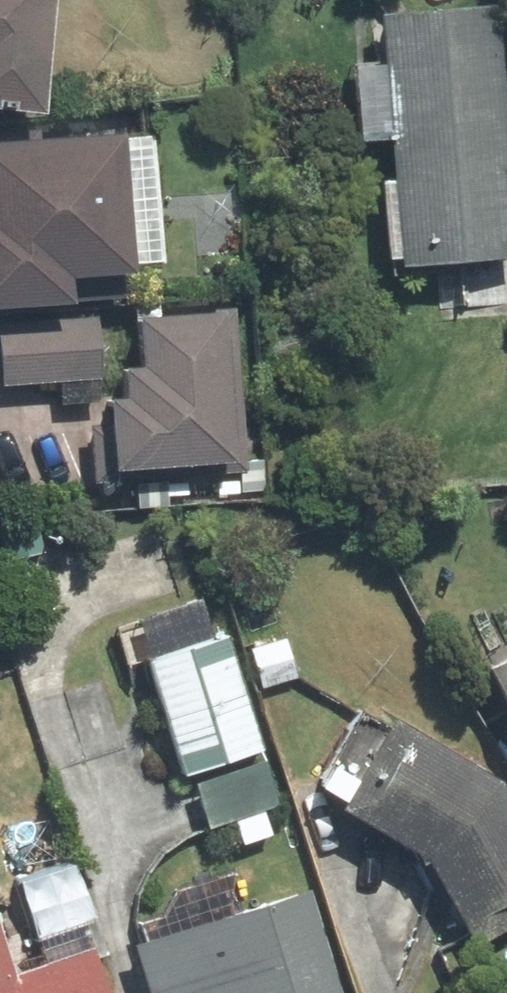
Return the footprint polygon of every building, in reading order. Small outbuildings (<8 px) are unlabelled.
[(48,112),(59,0),(0,0),(0,107),(48,112)] [(386,16),(390,65),(358,68),(364,142),(395,140),(506,131),(506,86),(501,7),(386,16)] [(395,140),(399,181),(386,183),(392,260),(405,259),(405,267),(506,258),(506,131),(395,140)] [(154,136),(130,137),(130,133),(0,142),(0,306),(75,301),(73,277),(137,272),(136,262),(163,259),(154,136)] [(147,369),(128,370),(130,400),(113,401),(114,425),(94,426),(98,481),(247,470),(236,310),(143,317),(147,369)] [(0,318),(0,320),(5,386),(103,379),(98,311),(0,318)] [(7,561),(46,553),(39,517),(0,525),(7,561)] [(205,600),(118,629),(130,665),(150,658),(189,774),(265,749),(226,632),(217,635),(205,600)] [(506,697),(506,663),(494,670),(506,697)] [(356,717),(318,786),(350,803),(345,811),(432,859),(480,943),(506,928),(506,789),(504,783),(398,725),(392,737),(356,717)] [(268,761),(198,784),(211,824),(281,801),(268,761)] [(75,865),(21,884),(40,938),(94,919),(75,865)] [(155,992),(344,992),(312,892),(140,945),(155,992)] [(93,952),(19,978),(0,923),(0,992),(107,992),(93,952)]
